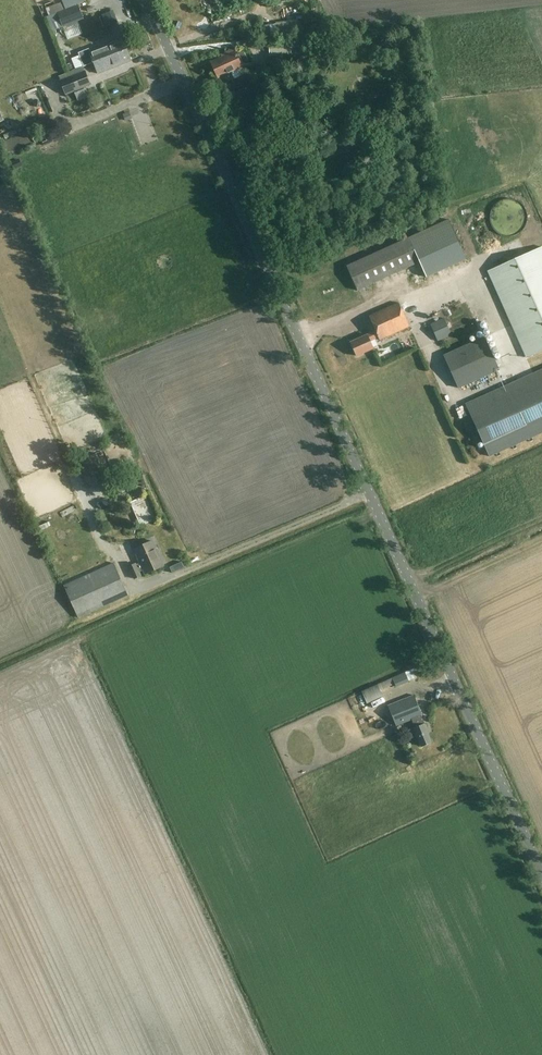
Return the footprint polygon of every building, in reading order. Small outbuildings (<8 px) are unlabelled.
[(58,12),(64,27),(84,19),(78,4),(58,12)] [(93,63),(127,50),(123,41),(116,44),(115,42),(89,52),(93,63)] [(291,55),(290,41),(269,43),(270,56),(291,55)] [(242,67),(233,49),(225,53),(226,55),(210,63),(217,78),(242,67)] [(127,50),(93,63),(97,74),(131,60),(127,50)] [(85,71),(60,80),(65,94),(90,85),(85,71)] [(414,265),(403,240),(346,266),(357,291),(414,265)] [(516,258),(487,271),(526,358),(541,351),(541,247),(516,258)] [(370,341),(378,338),(379,341),(409,327),(399,303),(368,317),(375,331),(350,342),(356,356),(373,348),(370,341)] [(427,329),(432,343),(447,337),(443,324),(427,329)] [(458,388),(499,370),(484,337),(444,356),(458,388)] [(541,433),(541,370),(466,404),(489,456),(541,433)] [(108,480),(96,453),(78,460),(90,488),(108,480)] [(541,468),(541,460),(533,461),(534,469),(541,468)] [(458,484),(469,484),(468,466),(457,466),(458,484)] [(146,495),(130,502),(140,526),(156,519),(146,495)] [(533,500),(537,508),(541,505),(541,498),(540,496),(533,500)] [(43,506),(36,509),(38,516),(46,513),(43,506)] [(143,570),(145,574),(163,566),(152,541),(134,549),(140,563),(135,565),(135,564),(128,567),(134,579),(140,576),(139,572),(143,570)] [(128,595),(113,563),(63,586),(78,618),(128,595)] [(412,670),(406,673),(409,681),(416,678),(412,670)] [(396,687),(409,681),(405,673),(392,678),(393,678),(378,685),(377,685),(362,692),(367,703),(383,696),(380,690),(395,684),(396,687)] [(412,738),(417,736),(421,746),(431,742),(427,731),(428,731),(426,723),(424,724),(421,716),(422,715),(414,695),(388,706),(396,726),(412,719),(415,727),(408,730),(412,738)] [(296,796),(304,795),(300,776),(292,778),(296,796)]
